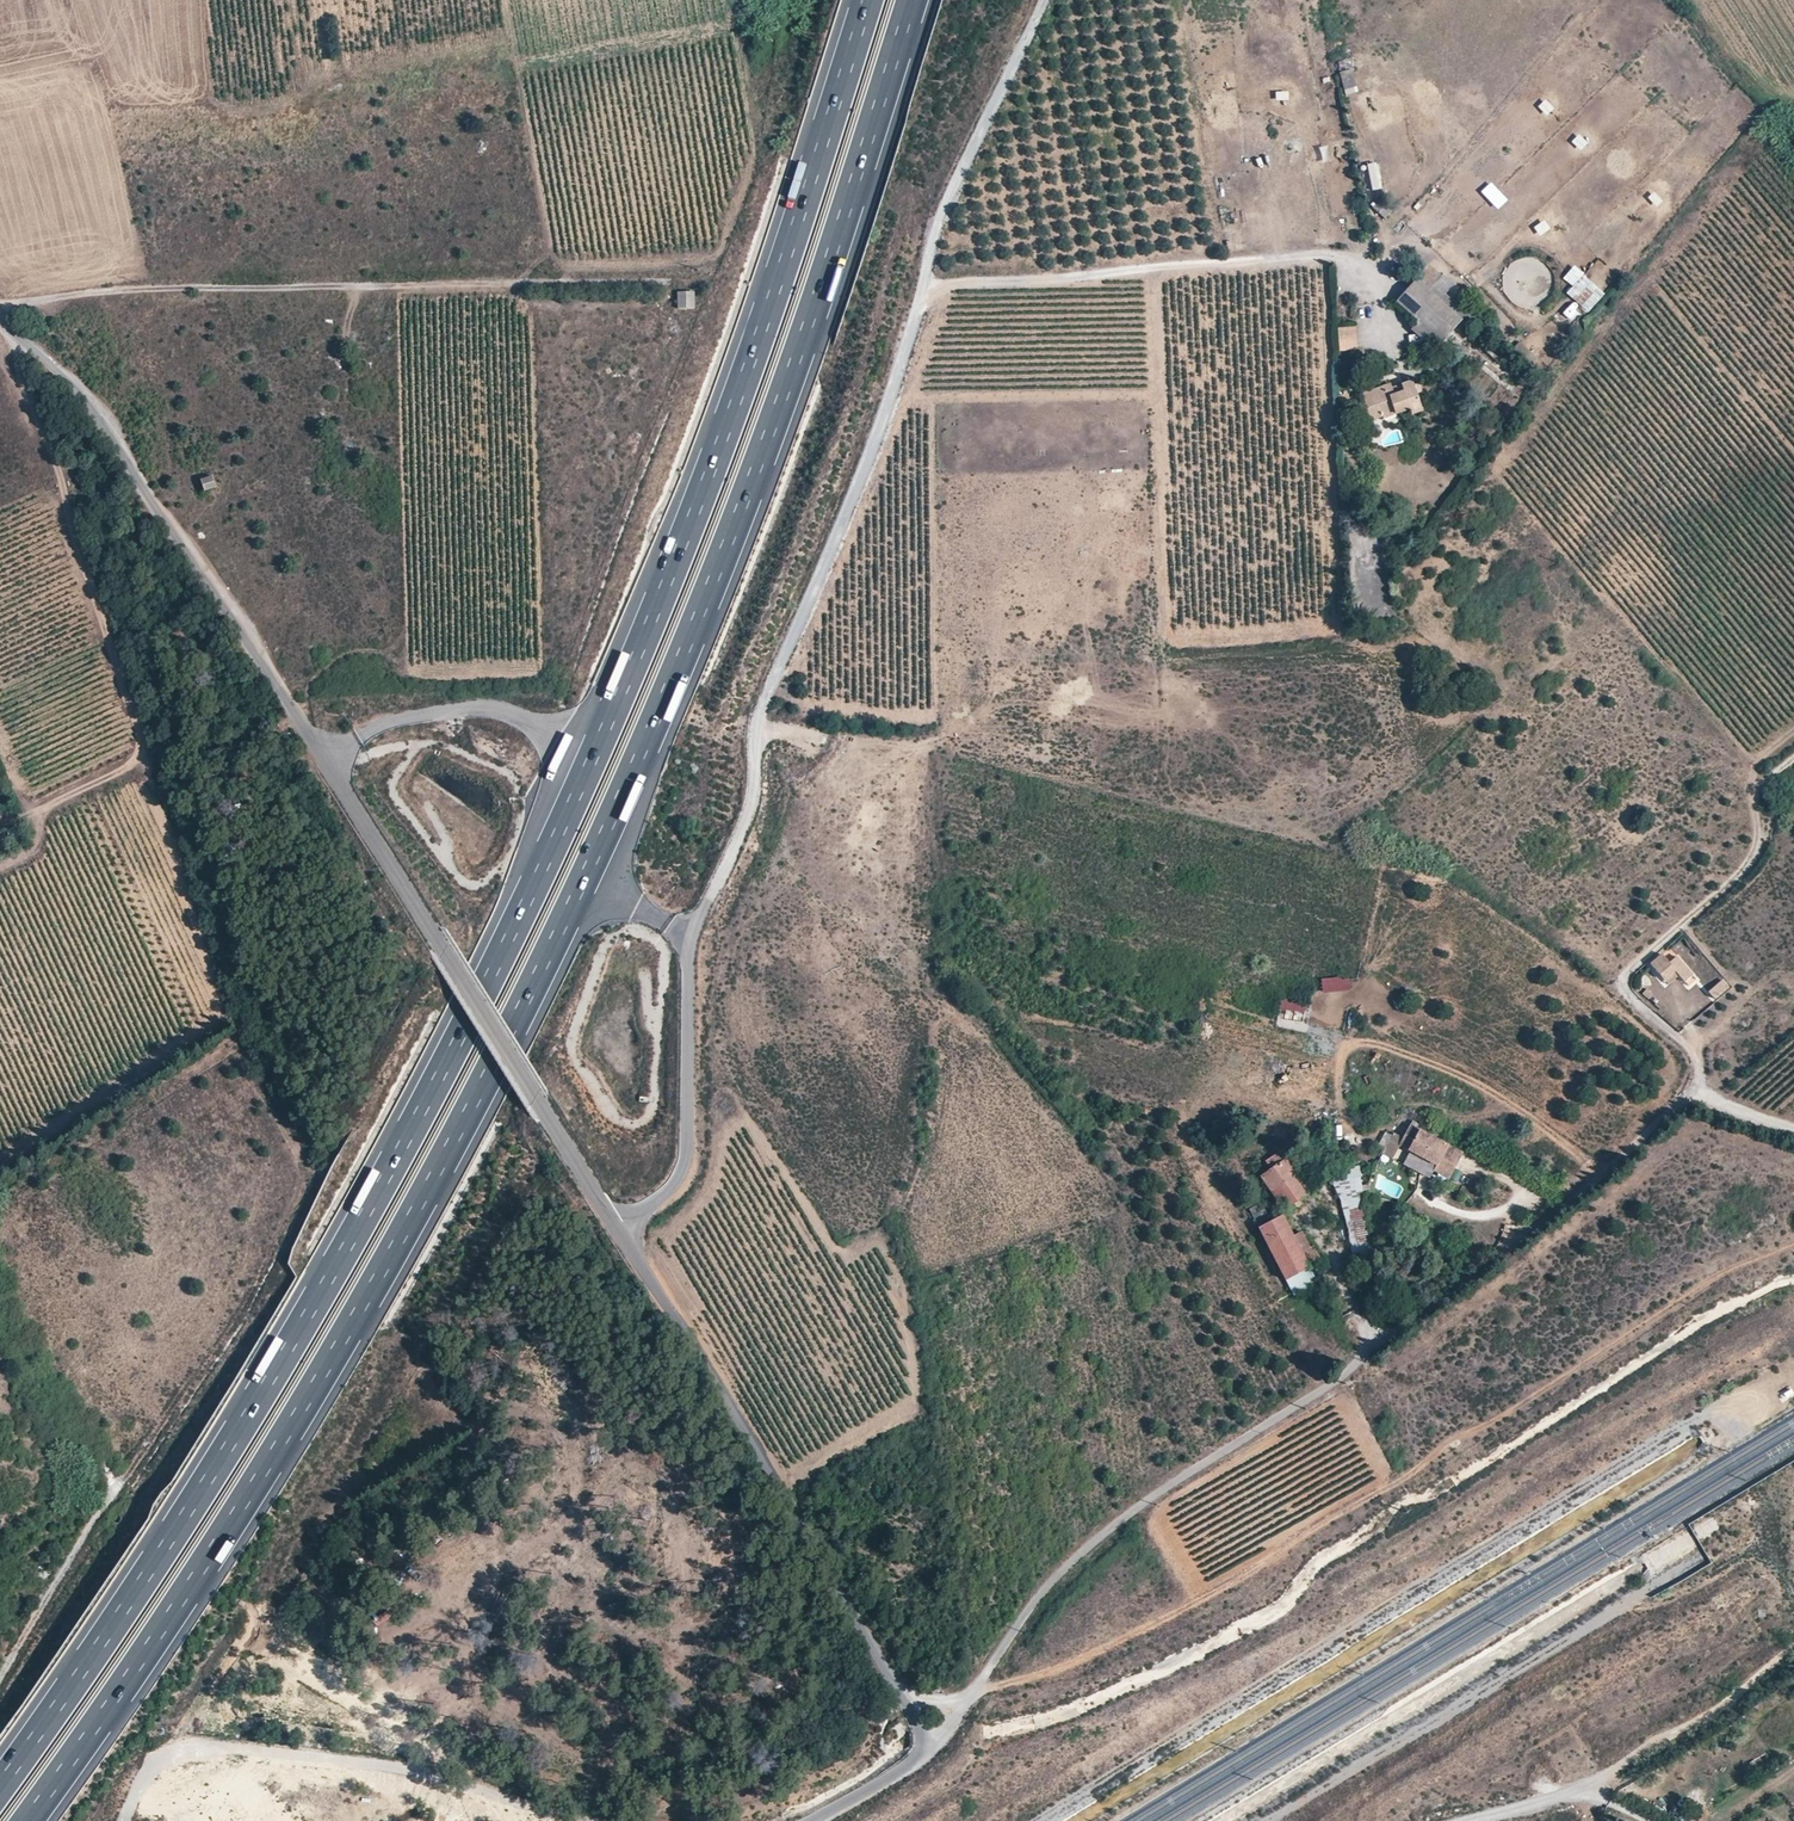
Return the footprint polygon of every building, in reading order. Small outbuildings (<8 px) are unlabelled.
[(1352,69),(1340,72),(1345,95),(1357,93),(1352,69)] [(1367,161),(1377,159),(1372,132),(1362,134),(1367,161)] [(1443,232),(1454,224),(1448,217),(1437,225),(1443,232)] [(1544,219),(1533,227),(1540,236),(1551,229),(1544,219)] [(1466,224),(1460,228),(1469,242),(1475,237),(1466,224)] [(1563,278),(1573,286),(1566,294),(1589,313),(1606,292),(1574,265),(1563,278)] [(1472,329),(1416,279),(1396,301),(1419,321),(1412,329),(1424,340),(1432,332),(1453,351),(1472,329)] [(678,291),(679,308),(695,307),(694,290),(678,291)] [(1339,327),(1340,350),(1356,349),(1355,326),(1339,327)] [(1514,362),(1491,341),(1484,349),(1500,363),(1503,359),(1511,366),(1514,362)] [(1362,393),(1371,420),(1410,407),(1412,414),(1423,411),(1413,380),(1402,384),(1403,388),(1393,391),(1391,384),(1362,393)] [(200,479),(205,491),(217,486),(212,475),(200,479)] [(1669,960),(1663,953),(1652,962),(1665,978),(1675,970),(1686,981),(1694,975),(1676,954),(1669,960)] [(1670,984),(1680,976),(1675,970),(1665,978),(1670,984)] [(1322,978),(1322,992),(1351,991),(1350,977),(1322,978)] [(1730,987),(1724,980),(1711,991),(1718,998),(1730,987)] [(1284,1018),(1304,1020),(1306,1003),(1286,1001),(1284,1018)] [(1401,1143),(1452,1174),(1467,1148),(1416,1118),(1401,1143)] [(1260,1174),(1285,1209),(1310,1192),(1290,1164),(1296,1160),(1287,1146),(1266,1161),(1271,1167),(1260,1174)] [(1366,1206),(1360,1177),(1334,1182),(1344,1210),(1347,1209),(1355,1245),(1371,1242),(1364,1207),(1366,1206)] [(1293,1233),(1282,1212),(1273,1217),(1263,1199),(1244,1209),(1254,1228),(1258,1226),(1284,1277),(1285,1277),(1287,1276),(1297,1271),(1314,1262),(1322,1258),(1313,1242),(1310,1244),(1301,1228),(1293,1233)] [(1297,1271),(1287,1276),(1292,1287),(1302,1282),(1297,1271)] [(1714,1518),(1694,1527),(1700,1539),(1720,1530),(1714,1518)]
